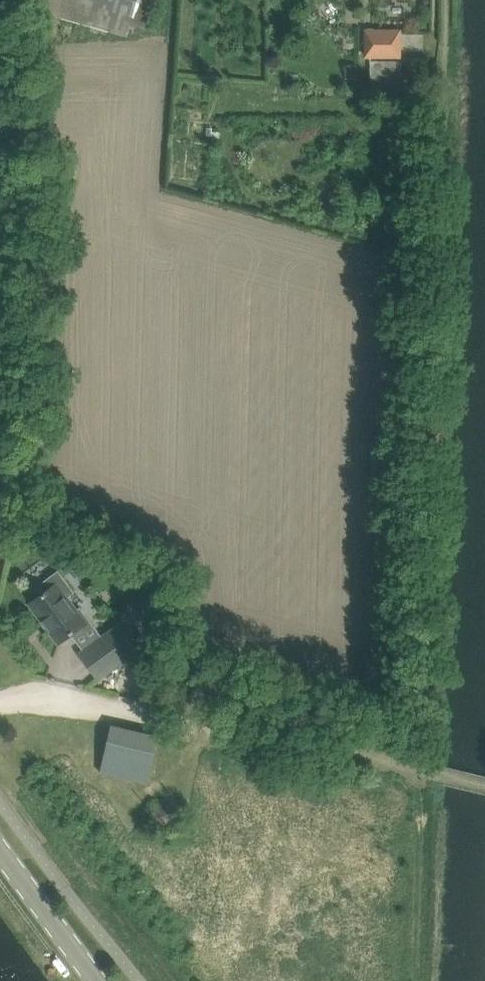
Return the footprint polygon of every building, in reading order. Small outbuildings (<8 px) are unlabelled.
[(23,8),(34,11),(37,0),(25,0),(23,8)] [(34,11),(126,36),(129,23),(147,28),(155,0),(37,0),(34,11)] [(371,30),(370,56),(373,56),(373,96),(402,97),(402,56),(404,56),(405,30),(371,30)] [(30,602),(60,641),(86,622),(67,598),(73,594),(57,572),(35,588),(40,594),(30,602)] [(120,623),(80,652),(99,678),(139,648),(120,623)] [(158,735),(112,724),(100,772),(147,783),(158,735)]
